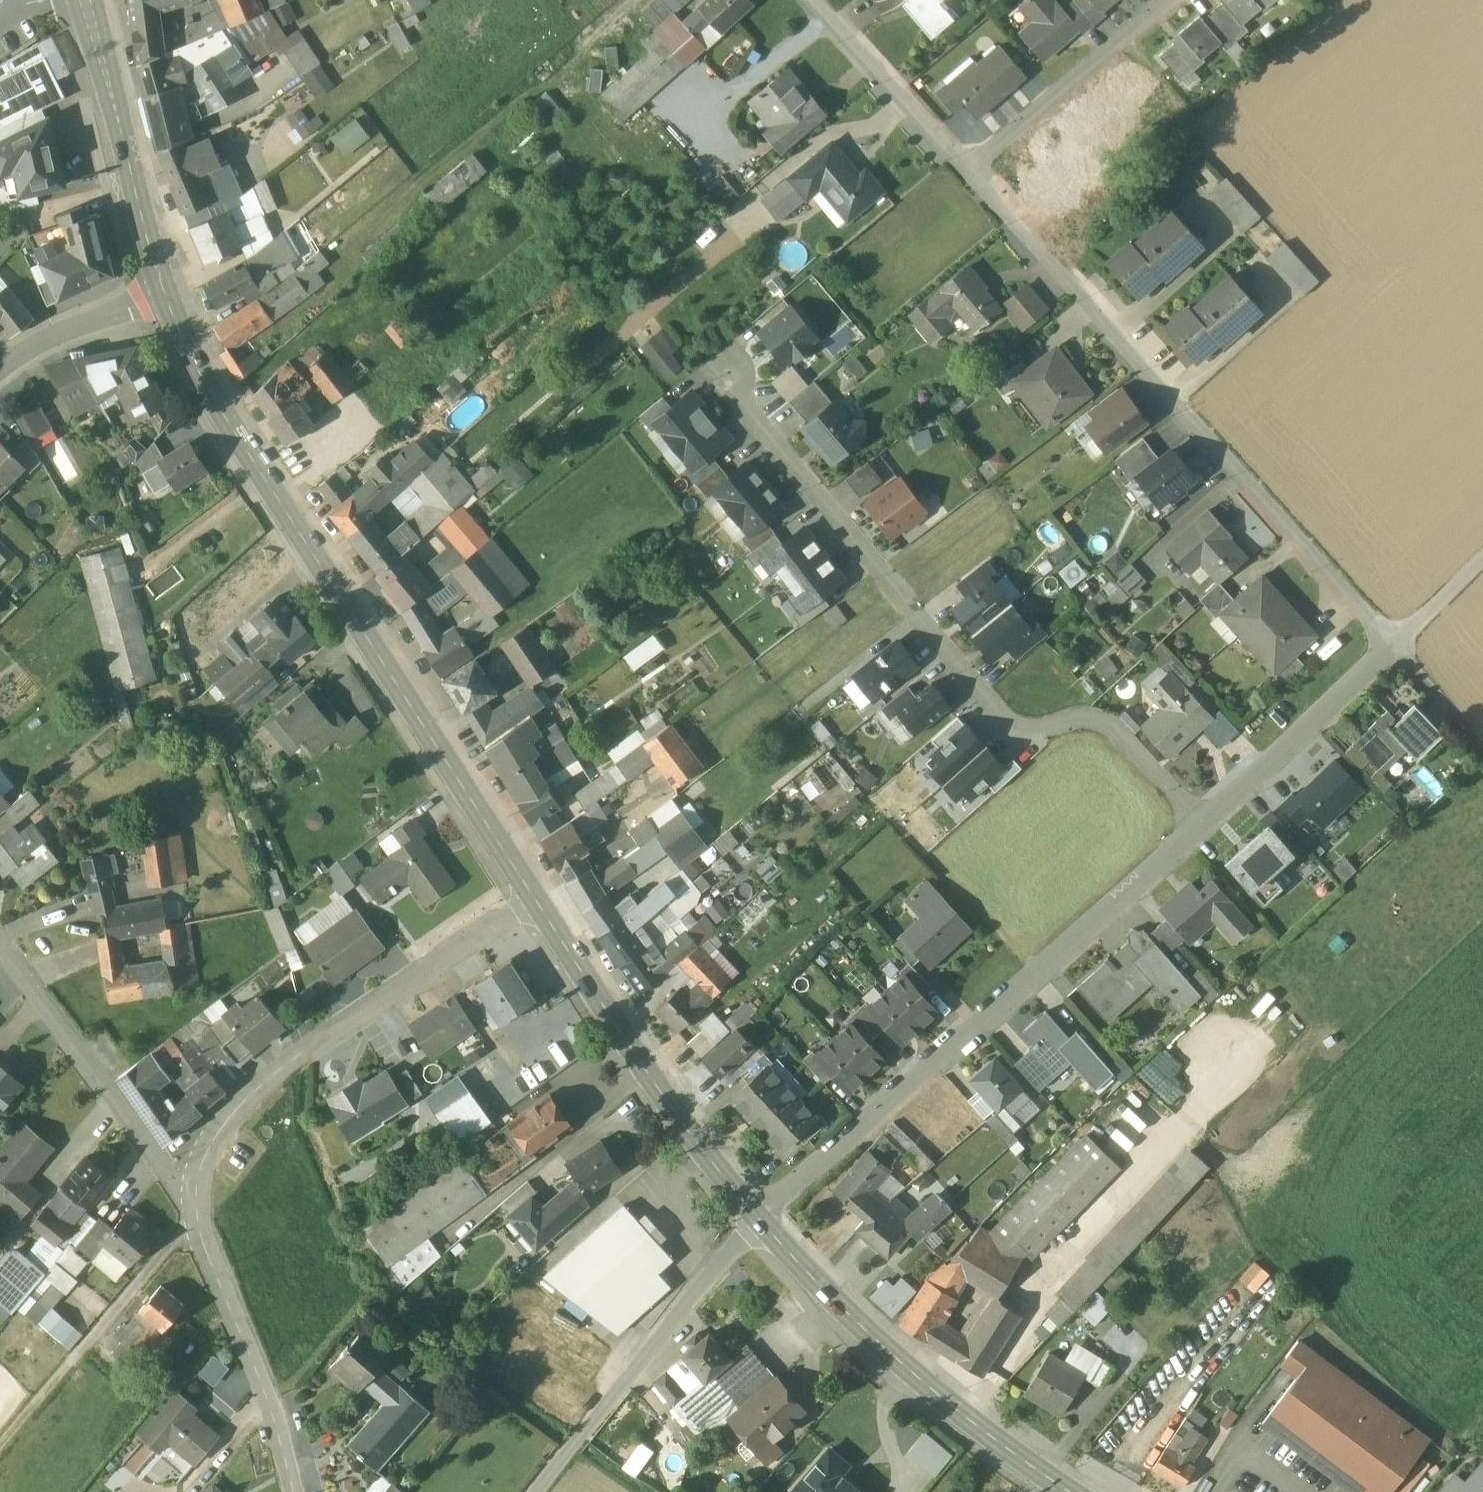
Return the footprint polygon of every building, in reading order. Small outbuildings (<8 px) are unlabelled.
[(132,31),(134,31),(162,28),(161,10),(159,0),(128,0),(132,31)] [(161,10),(193,0),(159,0),(161,10)] [(161,10),(162,28),(165,54),(222,30),(233,25),(221,0),(193,0),(161,10)] [(233,25),(263,12),(259,2),(258,0),(221,0),(233,25)] [(259,2),(263,12),(273,8),(286,3),(285,0),(263,0),(259,2)] [(655,24),(682,0),(652,0),(642,9),(655,24)] [(702,6),(713,19),(723,30),(752,3),(749,0),(709,0),(702,6)] [(907,4),(903,7),(930,39),(947,24),(955,17),(942,3),(945,0),(903,0),(907,4)] [(1054,0),(1029,0),(1017,10),(1031,25),(1018,36),(1042,64),(1081,31),(1064,11),(1054,0)] [(1091,0),(1077,0),(1075,1),(1092,21),(1102,13),(1091,0)] [(1102,13),(1117,0),(1091,0),(1102,13)] [(1221,2),(1240,24),(1241,23),(1258,8),(1262,11),(1275,1),(1277,0),(1220,0),(1221,2)] [(1092,21),(1075,1),(1064,11),(1081,31),(1092,21)] [(273,8),(284,26),(297,20),(289,2),(286,3),(273,8)] [(1240,24),(1221,2),(1211,11),(1236,40),(1247,30),(1241,23),(1240,24)] [(702,6),(683,22),(694,35),(713,19),(702,6)] [(233,25),(222,30),(232,44),(234,43),(249,66),(281,47),(284,53),(296,45),(284,26),(273,8),(263,12),(233,25)] [(1236,40),(1211,11),(1201,19),(1220,42),(1219,43),(1224,50),(1236,40)] [(1198,16),(1178,32),(1181,36),(1158,55),(1180,81),(1203,61),(1201,59),(1219,43),(1220,42),(1201,19),(1198,16)] [(400,21),(388,27),(400,50),(412,44),(400,21)] [(162,28),(134,31),(137,65),(165,54),(162,28)] [(222,30),(165,54),(167,61),(180,57),(185,73),(189,70),(213,54),(214,55),(232,44),(222,30)] [(320,63),(304,39),(296,45),(284,53),(300,76),(320,63)] [(663,40),(600,96),(621,120),(684,64),(663,40)] [(234,43),(232,44),(214,55),(232,83),(251,70),(249,66),(234,43)] [(38,44),(7,62),(13,73),(45,58),(38,44)] [(950,82),(952,85),(966,100),(981,117),(1025,79),(997,46),(976,64),(971,57),(947,78),(950,82)] [(165,54),(137,65),(146,95),(156,138),(190,123),(184,104),(179,86),(188,84),(185,73),(180,57),(167,61),(165,54)] [(213,54),(189,70),(196,78),(217,111),(240,97),(232,83),(214,55),(213,54)] [(0,80),(0,87),(6,100),(0,103),(0,104),(3,110),(0,112),(0,129),(42,109),(65,97),(45,58),(13,73),(0,80)] [(0,67),(0,80),(13,73),(7,62),(0,67)] [(320,63),(300,76),(315,99),(335,86),(320,63)] [(1134,98),(1147,89),(1130,64),(1117,72),(1134,98)] [(799,84),(787,69),(763,89),(763,90),(785,117),(772,127),(764,134),(777,151),(820,116),(796,87),(799,84)] [(950,82),(937,93),(953,111),(966,100),(952,85),(950,82)] [(785,117),(763,90),(763,89),(750,100),(772,127),(785,117)] [(551,94),(530,112),(540,123),(561,105),(551,94)] [(1083,99),(1035,144),(1068,178),(1116,133),(1083,99)] [(194,101),(184,104),(190,123),(201,118),(194,101)] [(47,120),(42,109),(0,129),(0,143),(47,120)] [(288,134),(295,145),(324,125),(317,115),(308,121),(300,109),(288,118),(296,128),(288,134)] [(330,139),(344,157),(369,137),(355,119),(330,139)] [(6,185),(12,199),(38,192),(65,185),(50,124),(48,120),(47,120),(0,143),(0,173),(6,185)] [(190,123),(156,138),(160,151),(181,142),(194,137),(190,123)] [(185,150),(163,159),(186,215),(209,204),(205,197),(197,175),(219,165),(208,141),(185,150)] [(181,142),(160,151),(163,159),(185,150),(181,142)] [(832,142),(789,177),(805,197),(806,198),(825,183),(852,216),(883,191),(866,170),(860,175),(832,142)] [(472,154),(426,193),(440,210),(486,170),(472,154)] [(219,165),(197,175),(205,197),(209,195),(209,193),(236,180),(228,161),(219,165)] [(789,177),(763,200),(778,219),(805,197),(789,177)] [(1225,177),(1207,193),(1242,233),(1260,216),(1225,177)] [(209,195),(205,197),(209,204),(186,215),(191,227),(192,226),(226,211),(242,205),(239,199),(243,195),(236,180),(209,193),(209,195)] [(262,180),(243,195),(239,199),(242,205),(226,211),(235,230),(242,245),(249,243),(246,237),(267,228),(261,214),(275,207),(262,180)] [(6,185),(0,188),(0,202),(5,212),(40,203),(38,192),(12,199),(6,185)] [(82,206),(59,213),(63,225),(86,217),(82,206)] [(1171,209),(1133,242),(1131,240),(1105,262),(1136,297),(1171,267),(1174,270),(1203,244),(1171,209)] [(226,211),(192,226),(207,261),(241,246),(242,245),(235,230),(226,211)] [(86,217),(63,225),(73,248),(91,285),(113,275),(97,213),(86,217)] [(362,255),(370,265),(408,232),(400,223),(362,255)] [(267,228),(246,237),(249,243),(254,255),(272,240),(267,228)] [(50,229),(30,236),(35,248),(48,243),(55,240),(50,229)] [(276,237),(290,261),(301,255),(286,229),(276,237)] [(272,240),(254,255),(247,259),(232,268),(246,291),(250,288),(258,300),(277,287),(275,284),(269,273),(290,261),(276,237),(272,240)] [(1319,281),(1283,241),(1265,258),(1301,297),(1319,281)] [(48,243),(35,248),(42,262),(54,257),(48,243)] [(242,245),(241,246),(247,259),(254,255),(249,243),(242,245)] [(42,262),(40,263),(49,281),(58,301),(91,285),(73,248),(54,257),(42,262)] [(304,263),(291,273),(293,276),(277,287),(292,307),(322,284),(304,263)] [(1000,309),(975,279),(977,277),(967,265),(940,288),(941,289),(927,300),(927,299),(909,314),(932,340),(949,326),(948,324),(962,313),(974,328),(985,320),(985,321),(1000,309)] [(232,268),(203,285),(217,308),(246,291),(232,268)] [(1230,274),(1192,308),(1189,304),(1162,328),(1193,362),(1228,331),(1231,334),(1260,308),(1230,274)] [(49,281),(38,286),(47,306),(59,301),(58,301),(49,281)] [(1026,285),(1003,304),(1023,327),(1046,308),(1026,285)] [(9,286),(0,292),(0,323),(3,327),(11,337),(34,318),(9,286)] [(258,300),(257,301),(271,321),(292,307),(277,287),(258,300)] [(257,301),(215,330),(228,352),(237,346),(271,321),(257,301)] [(791,307),(760,333),(786,363),(793,357),(796,360),(812,347),(809,343),(816,337),(791,307)] [(418,336),(402,316),(387,329),(403,349),(418,336)] [(663,329),(642,346),(667,378),(680,367),(670,355),(678,348),(663,329)] [(245,359),(237,346),(228,352),(223,356),(232,369),(245,359)] [(267,346),(258,353),(262,359),(272,351),(267,346)] [(302,362),(334,400),(353,384),(344,374),(321,346),(302,362)] [(136,348),(85,357),(84,350),(70,352),(73,357),(94,395),(117,382),(122,392),(119,394),(135,422),(167,405),(147,366),(145,366),(136,348)] [(1028,369),(1018,377),(1021,380),(1052,422),(1091,393),(1057,348),(1028,369)] [(245,359),(232,369),(240,381),(264,361),(262,359),(258,353),(256,351),(245,359)] [(850,353),(841,361),(856,379),(865,371),(850,353)] [(94,395),(73,357),(49,370),(73,413),(96,399),(94,395)] [(373,373),(362,359),(344,374),(353,384),(356,388),(373,373)] [(1020,359),(994,379),(1004,393),(1021,380),(1018,377),(1028,369),(1020,359)] [(293,363),(253,396),(273,420),(294,402),(313,386),(293,363)] [(789,400),(807,385),(791,366),(772,382),(788,401),(789,400)] [(452,402),(468,388),(454,372),(438,386),(452,402)] [(833,402),(814,380),(807,385),(789,400),(808,423),(833,402)] [(1118,388),(1089,410),(1096,420),(1125,398),(1118,388)] [(672,407),(655,421),(658,426),(674,445),(711,414),(692,391),(672,407)] [(947,403),(954,414),(967,405),(959,394),(947,403)] [(663,396),(640,415),(652,430),(658,426),(655,421),(672,407),(663,396)] [(50,425),(35,397),(12,410),(28,438),(50,425)] [(1096,420),(1089,426),(1106,449),(1145,421),(1127,397),(1125,398),(1096,420)] [(851,421),(835,401),(808,423),(803,428),(831,462),(849,448),(860,449),(862,437),(864,435),(862,433),(863,422),(851,421)] [(273,420),(268,423),(287,445),(309,427),(313,424),(305,415),(294,402),(273,420)] [(1089,410),(1071,423),(1096,457),(1106,449),(1089,426),(1096,420),(1089,410)] [(711,414),(674,445),(690,464),(694,468),(711,454),(731,438),(711,414)] [(916,438),(916,442),(929,442),(929,430),(913,429),(912,438),(916,438)] [(1143,437),(1114,459),(1131,481),(1137,477),(1136,476),(1159,459),(1143,437)] [(26,438),(12,451),(24,464),(30,470),(39,461),(26,438)] [(24,464),(12,451),(0,439),(0,488),(24,464)] [(416,440),(394,458),(390,452),(361,477),(383,503),(411,480),(428,466),(434,461),(416,440)] [(191,444),(159,463),(172,483),(175,488),(206,470),(191,444)] [(1159,459),(1136,476),(1137,477),(1158,505),(1169,496),(1172,500),(1184,490),(1181,487),(1194,478),(1172,449),(1159,459)] [(977,467),(987,479),(1009,462),(999,450),(977,467)] [(434,461),(428,466),(411,480),(432,505),(442,518),(460,503),(473,491),(467,483),(442,454),(434,461)] [(711,454),(694,468),(690,464),(684,469),(696,484),(719,465),(711,454)] [(517,459),(502,473),(517,489),(532,476),(517,459)] [(869,459),(846,477),(862,496),(884,477),(869,459)] [(715,491),(732,512),(765,485),(746,462),(729,476),(713,489),(715,491)] [(159,463),(153,466),(166,487),(172,483),(159,463)] [(467,483),(473,491),(479,498),(502,478),(490,464),(467,483)] [(719,465),(696,484),(708,498),(715,491),(713,489),(729,476),(719,465)] [(153,466),(142,473),(154,494),(166,487),(153,466)] [(334,475),(320,485),(330,498),(343,487),(334,475)] [(346,489),(343,487),(330,498),(338,508),(330,514),(347,533),(369,515),(383,503),(361,477),(346,489)] [(900,480),(868,504),(891,534),(907,522),(909,525),(921,516),(909,501),(913,498),(900,480)] [(749,532),(751,535),(766,522),(784,508),(765,485),(732,512),(749,532)] [(492,542),(460,503),(442,518),(430,528),(448,549),(454,546),(466,561),(480,550),(492,542)] [(432,505),(391,540),(402,554),(419,574),(448,549),(430,528),(442,518),(432,505)] [(1224,526),(1210,509),(1168,546),(1182,563),(1194,552),(1220,581),(1247,557),(1228,535),(1226,537),(1220,530),(1224,526)] [(391,540),(369,515),(347,533),(356,544),(380,572),(402,554),(391,540)] [(170,536),(157,520),(144,530),(156,546),(170,536)] [(752,551),(775,534),(766,522),(751,535),(749,532),(742,537),(752,551)] [(824,553),(805,528),(783,544),(763,559),(782,584),(824,553)] [(754,566),(783,544),(775,534),(752,551),(746,556),(754,566)] [(531,587),(492,542),(480,550),(514,598),(531,587)] [(448,549),(419,574),(429,587),(457,567),(466,561),(454,546),(448,549)] [(151,672),(118,548),(80,559),(113,682),(151,672)] [(514,598),(480,550),(466,561),(457,567),(474,591),(484,606),(491,615),(514,598)] [(843,578),(824,553),(782,584),(801,610),(821,594),(843,578)] [(380,572),(374,577),(397,609),(415,596),(429,587),(419,574),(402,554),(380,572)] [(987,562),(959,584),(968,596),(989,579),(991,582),(998,576),(987,562)] [(1131,562),(1113,578),(1129,596),(1147,580),(1131,562)] [(457,567),(429,587),(415,596),(432,620),(474,591),(457,567)] [(1236,599),(1221,613),(1222,614),(1274,673),(1275,673),(1295,654),(1316,635),(1263,575),(1236,599)] [(968,596),(952,608),(973,633),(1009,604),(991,582),(989,579),(968,596)] [(1220,581),(1201,599),(1217,618),(1222,614),(1221,613),(1236,599),(1220,581)] [(297,615),(280,593),(252,617),(262,630),(269,638),(273,635),(297,615)] [(829,604),(821,594),(801,610),(793,615),(801,625),(829,604)] [(415,596),(397,609),(416,635),(434,622),(432,620),(415,596)] [(1194,610),(1186,599),(1174,607),(1182,618),(1185,618),(1194,610)] [(1009,604),(973,633),(993,658),(1008,646),(1029,629),(1025,623),(1009,604)] [(837,605),(807,627),(814,637),(830,625),(833,629),(847,619),(837,605)] [(484,606),(454,627),(467,645),(497,624),(491,615),(484,606)] [(316,637),(297,615),(273,635),(283,647),(291,657),(316,637)] [(1045,634),(1032,618),(1025,623),(1029,629),(1008,646),(1017,656),(1045,634)] [(443,635),(434,622),(416,635),(423,645),(442,672),(471,651),(467,645),(454,627),(443,635)] [(556,668),(527,626),(503,641),(531,683),(532,684),(556,668)] [(248,643),(237,629),(227,637),(218,645),(227,655),(205,673),(214,684),(236,666),(244,659),(254,650),(248,643)] [(259,634),(248,643),(254,650),(269,638),(262,630),(259,634)] [(269,638),(254,650),(265,662),(283,647),(273,635),(269,638)] [(662,649),(653,635),(623,656),(632,670),(662,649)] [(1124,650),(1139,657),(1147,643),(1133,635),(1124,650)] [(897,641),(877,658),(895,680),(916,663),(897,641)] [(1171,656),(1159,643),(1147,654),(1159,667),(1171,656)] [(236,666),(214,684),(232,706),(273,672),(265,662),(254,650),(244,659),(236,666)] [(1295,654),(1275,673),(1284,683),(1304,664),(1295,654)] [(1118,669),(1107,656),(1094,667),(1105,680),(1118,669)] [(1195,682),(1171,656),(1161,666),(1168,674),(1169,673),(1185,690),(1195,682)] [(877,658),(856,675),(875,697),(895,680),(877,658)] [(475,659),(443,679),(472,726),(493,713),(484,698),(495,691),(475,659)] [(1069,665),(1074,672),(1081,665),(1075,659),(1069,665)] [(1185,690),(1169,673),(1168,674),(1149,692),(1163,707),(1143,725),(1169,754),(1191,734),(1188,731),(1207,714),(1185,690)] [(915,695),(896,711),(897,712),(915,734),(951,705),(932,682),(915,695)] [(493,713),(472,726),(487,747),(515,726),(545,704),(532,684),(531,683),(493,713)] [(308,685),(302,690),(297,684),(277,700),(282,706),(265,720),(290,750),(300,741),(310,754),(325,742),(326,742),(328,742),(329,741),(331,739),(331,738),(331,736),(333,735),(331,732),(344,722),(330,706),(328,708),(308,685)] [(908,685),(881,707),(890,718),(897,712),(896,711),(915,695),(908,685)] [(1388,709),(1353,742),(1378,770),(1404,745),(1416,758),(1442,734),(1414,704),(1397,720),(1388,709)] [(603,721),(611,735),(638,720),(630,706),(603,721)] [(1120,715),(1135,730),(1142,722),(1127,708),(1120,715)] [(653,732),(665,719),(654,709),(642,722),(653,732)] [(1220,745),(1240,729),(1223,709),(1203,726),(1220,745)] [(344,722),(331,732),(333,735),(343,746),(365,731),(352,715),(344,722)] [(931,740),(940,749),(966,725),(957,716),(931,740)] [(515,744),(493,757),(502,773),(564,736),(556,723),(542,731),(539,727),(522,737),(524,740),(516,745),(515,744)] [(647,740),(644,743),(655,757),(676,785),(701,766),(670,723),(647,740)] [(943,783),(944,784),(985,746),(966,725),(940,749),(926,762),(944,782),(943,783)] [(515,726),(487,747),(493,757),(515,744),(516,745),(524,740),(522,737),(515,726)] [(640,731),(611,753),(617,763),(644,743),(647,740),(640,731)] [(564,736),(502,773),(514,793),(543,775),(544,777),(577,757),(564,736)] [(644,743),(617,763),(617,764),(627,778),(655,757),(644,743)] [(985,746),(944,784),(963,805),(987,783),(1003,768),(985,748),(986,747),(985,746)] [(1003,768),(987,783),(995,792),(1021,768),(1013,759),(1003,768)] [(1363,787),(1336,759),(1297,796),(1296,797),(1309,812),(1322,825),(1363,787)] [(600,778),(576,793),(585,807),(613,787),(614,788),(627,778),(617,764),(599,776),(600,778)] [(809,794),(821,782),(811,772),(799,784),(809,794)] [(543,775),(514,793),(531,822),(532,821),(543,838),(564,824),(554,808),(565,801),(559,791),(554,794),(544,777),(543,775)] [(27,791),(5,810),(14,820),(36,802),(27,791)] [(1293,792),(1281,804),(1298,822),(1309,812),(1296,797),(1297,796),(1293,792)] [(678,799),(649,819),(655,827),(681,809),(678,799)] [(587,809),(571,820),(589,849),(605,839),(589,812),(587,809)] [(681,809),(655,827),(658,833),(657,835),(668,849),(676,860),(704,840),(681,809)] [(1272,810),(1261,820),(1266,826),(1267,825),(1280,839),(1290,830),(1272,810)] [(415,817),(393,832),(402,844),(403,846),(416,837),(425,831),(415,817)] [(649,819),(631,831),(641,845),(657,835),(658,833),(655,827),(649,819)] [(543,838),(541,839),(566,882),(590,867),(582,853),(589,849),(571,820),(564,824),(543,838)] [(12,825),(0,834),(0,869),(4,874),(11,869),(23,885),(57,859),(43,842),(31,852),(12,825)] [(1266,826),(1226,861),(1263,904),(1282,887),(1269,871),(1278,864),(1291,852),(1280,839),(1267,825),(1266,826)] [(641,845),(596,876),(607,892),(668,849),(657,835),(641,845)] [(178,836),(143,841),(149,881),(183,876),(178,836)] [(435,854),(430,857),(416,837),(403,846),(402,844),(390,853),(392,856),(363,877),(379,899),(392,890),(394,892),(398,889),(392,880),(403,872),(425,903),(454,882),(435,854)] [(96,891),(101,912),(120,908),(113,879),(118,876),(115,866),(112,852),(86,858),(88,867),(90,874),(87,875),(92,892),(96,891)] [(685,865),(694,877),(704,869),(695,858),(685,865)] [(340,864),(337,860),(322,871),(339,894),(354,884),(350,878),(340,864)] [(1291,879),(1278,864),(1269,871),(1282,887),(1291,879)] [(583,910),(603,896),(607,892),(596,876),(590,867),(566,882),(583,910)] [(676,892),(686,906),(702,894),(681,867),(665,880),(676,892)] [(274,901),(285,899),(280,868),(268,870),(274,901)] [(183,876),(149,881),(151,895),(185,891),(183,876)] [(665,880),(653,889),(664,903),(676,892),(665,880)] [(905,937),(904,938),(920,956),(928,965),(969,928),(926,880),(909,895),(928,916),(905,937)] [(783,894),(772,882),(758,895),(769,907),(783,894)] [(1250,924),(1213,883),(1203,892),(1201,890),(1199,892),(1190,883),(1162,908),(1169,916),(1186,936),(1200,923),(1204,928),(1216,917),(1234,938),(1250,924)] [(637,902),(622,915),(629,925),(636,919),(640,923),(658,908),(664,903),(653,889),(637,902)] [(664,903),(658,908),(670,925),(689,910),(686,906),(676,892),(664,903)] [(354,910),(342,893),(295,927),(307,944),(306,945),(323,968),(324,967),(333,978),(361,957),(362,959),(382,945),(356,908),(354,910)] [(631,893),(610,909),(616,920),(622,915),(637,902),(631,893)] [(591,922),(610,909),(603,896),(583,910),(591,922)] [(175,898),(161,901),(165,927),(179,923),(175,898)] [(161,901),(146,903),(149,930),(159,928),(165,927),(161,901)] [(146,903),(101,912),(106,939),(149,930),(146,903)] [(280,903),(266,908),(277,939),(291,933),(280,903)] [(610,909),(591,922),(598,934),(616,920),(610,909)] [(689,910),(670,925),(680,934),(686,929),(698,920),(689,910)] [(616,920),(598,934),(620,964),(644,946),(629,925),(622,915),(616,920)] [(1169,916),(1159,924),(1177,944),(1186,936),(1169,916)] [(698,920),(686,929),(698,945),(707,939),(710,936),(698,920)] [(165,927),(159,928),(164,963),(166,963),(170,990),(190,987),(179,923),(165,927)] [(1177,944),(1159,924),(1148,934),(1147,935),(1153,943),(1155,942),(1166,954),(1177,944)] [(1142,928),(1140,930),(1133,927),(1127,933),(1128,940),(1126,942),(1130,947),(1132,945),(1140,955),(1153,943),(1147,935),(1148,934),(1142,928)] [(644,946),(620,964),(640,992),(664,974),(664,973),(679,961),(698,945),(686,929),(680,934),(658,953),(660,954),(653,959),(644,946)] [(920,956),(904,938),(905,937),(901,932),(891,941),(909,962),(911,964),(920,956)] [(1153,943),(1140,955),(1132,945),(1130,947),(1126,942),(1076,986),(1093,1005),(1108,992),(1122,1008),(1151,982),(1179,1013),(1200,994),(1200,993),(1187,979),(1166,954),(1155,942),(1153,943)] [(717,965),(698,945),(679,961),(698,982),(699,983),(699,982),(717,965)] [(137,968),(123,970),(120,966),(117,952),(100,955),(107,1000),(141,995),(137,968)] [(509,961),(466,989),(474,1003),(475,1004),(484,998),(501,1025),(520,1012),(518,1010),(534,1000),(509,961)] [(698,982),(679,961),(664,973),(664,974),(677,989),(681,986),(687,992),(698,982)] [(911,964),(909,962),(900,970),(904,974),(904,973),(922,993),(930,986),(911,964)] [(164,963),(137,968),(141,995),(170,990),(166,963),(164,963)] [(717,965),(699,982),(713,996),(730,979),(717,965)] [(859,967),(850,974),(869,1000),(879,992),(859,967)] [(1220,992),(1199,969),(1187,979),(1200,993),(1200,994),(1208,1003),(1220,992)] [(922,993),(904,974),(887,989),(919,1027),(937,1011),(922,993)] [(699,982),(699,983),(698,982),(687,992),(701,1007),(713,996),(699,982)] [(677,989),(657,1009),(678,1030),(701,1007),(687,992),(681,986),(677,989)] [(474,1003),(466,989),(454,996),(469,1021),(473,1026),(485,1019),(475,1004),(474,1003)] [(870,1005),(869,1006),(886,1025),(902,1042),(919,1027),(887,989),(870,1005)] [(282,1023),(259,995),(243,1008),(239,1003),(223,1016),(237,1033),(251,1049),(282,1023)] [(454,996),(410,1025),(430,1055),(473,1026),(469,1021),(454,996)] [(866,1001),(847,1019),(850,1023),(851,1022),(868,1041),(886,1025),(869,1006),(870,1005),(866,1001)] [(1068,1036),(1045,1011),(1022,1031),(1034,1044),(1029,1049),(1049,1072),(1035,1085),(1039,1089),(1070,1062),(1094,1089),(1113,1072),(1076,1030),(1068,1036)] [(868,1041),(851,1022),(850,1023),(833,1039),(866,1075),(884,1059),(868,1041)] [(738,1026),(704,1057),(720,1075),(754,1043),(738,1026)] [(237,1033),(221,1047),(225,1052),(235,1063),(236,1062),(251,1049),(237,1033)] [(866,1075),(833,1039),(816,1055),(833,1073),(849,1090),(866,1075)] [(163,1044),(155,1050),(116,1080),(139,1110),(150,1123),(162,1139),(177,1127),(165,1112),(148,1090),(171,1072),(188,1059),(178,1046),(170,1052),(163,1044)] [(185,1089),(209,1070),(213,1066),(200,1049),(188,1059),(171,1072),(185,1089)] [(1029,1049),(1014,1062),(1035,1085),(1049,1072),(1029,1049)] [(833,1073),(815,1055),(816,1055),(817,1054),(813,1050),(802,1058),(824,1082),(833,1073)] [(765,1051),(741,1073),(749,1082),(768,1065),(773,1060),(765,1051)] [(235,1063),(225,1052),(213,1063),(231,1082),(244,1071),(236,1062),(235,1063)] [(994,1058),(971,1079),(999,1110),(1004,1105),(1011,1113),(1029,1097),(994,1058)] [(749,1082),(733,1097),(748,1115),(784,1082),(768,1065),(749,1082)] [(1,1112),(0,1106),(20,1083),(0,1066),(0,1113),(1,1112)] [(421,1093),(406,1068),(389,1079),(405,1103),(421,1093)] [(209,1070),(185,1089),(189,1094),(201,1109),(225,1091),(209,1070)] [(389,1079),(385,1071),(351,1092),(348,1086),(329,1098),(342,1119),(340,1121),(350,1137),(405,1103),(389,1079)] [(784,1082),(748,1115),(763,1132),(800,1099),(784,1082)] [(467,1090),(436,1112),(459,1144),(490,1121),(467,1090)] [(189,1094),(165,1112),(177,1127),(201,1109),(189,1094)] [(547,1095),(512,1121),(536,1154),(571,1128),(547,1095)] [(800,1099),(763,1132),(779,1150),(797,1134),(816,1117),(815,1115),(800,1099)] [(816,1117),(797,1134),(804,1143),(827,1122),(818,1112),(815,1115),(816,1117)] [(1018,1138),(995,1112),(986,1120),(1009,1146),(1018,1138)] [(480,1144),(363,1230),(377,1248),(389,1265),(428,1237),(538,1157),(536,1154),(512,1121),(498,1131),(480,1144)] [(492,1122),(474,1135),(480,1144),(498,1131),(492,1122)] [(934,1162),(891,1122),(882,1132),(902,1150),(901,1151),(923,1170),(934,1162)] [(24,1125),(0,1153),(0,1199),(10,1207),(29,1184),(25,1180),(52,1148),(24,1125)] [(882,1132),(865,1153),(885,1170),(886,1170),(901,1151),(902,1150),(882,1132)] [(1085,1135),(990,1232),(980,1226),(976,1230),(1021,1259),(1026,1252),(1031,1257),(1118,1167),(1085,1135)] [(601,1140),(566,1163),(578,1180),(587,1194),(591,1191),(622,1171),(601,1140)] [(1193,1151),(1089,1259),(1093,1263),(1106,1274),(1209,1166),(1193,1151)] [(885,1170),(865,1153),(832,1191),(852,1208),(885,1170)] [(113,1177),(88,1155),(64,1184),(75,1193),(90,1205),(113,1177)] [(885,1170),(852,1208),(864,1219),(874,1208),(882,1204),(904,1186),(886,1170),(885,1170)] [(936,1175),(927,1185),(935,1196),(944,1201),(953,1192),(936,1175)] [(578,1180),(543,1209),(533,1197),(511,1216),(537,1246),(596,1196),(591,1191),(587,1194),(578,1180)] [(529,1181),(501,1204),(511,1216),(533,1197),(539,1192),(529,1181)] [(29,1184),(10,1207),(21,1215),(39,1193),(29,1184)] [(75,1193),(64,1184),(60,1189),(71,1198),(75,1193)] [(71,1198),(60,1189),(32,1223),(46,1235),(58,1244),(90,1205),(75,1193),(71,1198)] [(935,1196),(924,1199),(902,1222),(911,1229),(909,1231),(916,1238),(950,1208),(944,1201),(935,1196)] [(624,1204),(543,1276),(617,1334),(671,1286),(658,1272),(673,1258),(624,1204)] [(882,1204),(874,1208),(864,1219),(857,1227),(887,1255),(909,1231),(911,1229),(902,1222),(882,1204)] [(155,1235),(127,1212),(113,1229),(102,1242),(103,1243),(130,1265),(155,1235)] [(77,1248),(77,1249),(89,1259),(103,1243),(102,1242),(113,1229),(101,1219),(77,1248)] [(377,1248),(363,1230),(353,1237),(364,1258),(377,1248)] [(1021,1259),(976,1230),(969,1240),(966,1278),(997,1297),(1021,1259)] [(58,1244),(46,1235),(27,1257),(45,1271),(54,1261),(63,1249),(58,1244)] [(428,1237),(389,1265),(398,1277),(405,1287),(441,1255),(428,1237)] [(969,1240),(968,1239),(937,1276),(933,1273),(929,1280),(955,1296),(966,1278),(969,1240)] [(77,1248),(70,1241),(63,1249),(54,1261),(74,1278),(89,1259),(77,1249),(77,1248)] [(9,1314),(43,1274),(13,1248),(0,1263),(0,1306),(9,1314)] [(389,1265),(377,1248),(364,1258),(385,1286),(398,1277),(389,1265)] [(74,1278),(54,1261),(45,1271),(43,1274),(57,1285),(63,1291),(74,1278)] [(1093,1263),(1045,1313),(1058,1325),(1106,1274),(1093,1263)] [(1122,1264),(1103,1279),(1112,1291),(1132,1277),(1122,1264)] [(873,1298),(893,1316),(918,1288),(897,1270),(873,1298)] [(398,1277),(385,1286),(393,1297),(405,1287),(398,1277)] [(929,1280),(927,1279),(899,1324),(927,1342),(938,1324),(955,1296),(929,1280)] [(57,1285),(49,1295),(56,1300),(63,1291),(57,1285)] [(183,1305),(161,1286),(139,1311),(162,1330),(183,1305)] [(1095,1289),(1077,1309),(1093,1324),(1112,1305),(1095,1289)] [(997,1297),(966,1342),(951,1332),(940,1350),(981,1375),(1020,1314),(1001,1301),(997,1297)] [(85,1337),(53,1311),(41,1325),(73,1351),(85,1337)] [(162,1330),(139,1311),(127,1325),(141,1338),(132,1349),(139,1356),(162,1330)] [(127,1325),(124,1323),(114,1334),(121,1341),(132,1349),(141,1338),(127,1325)] [(938,1324),(927,1342),(940,1350),(951,1332),(938,1324)] [(708,1332),(701,1339),(696,1333),(685,1342),(690,1348),(682,1355),(704,1380),(713,1374),(730,1359),(729,1357),(708,1332)] [(372,1347),(359,1335),(350,1345),(348,1344),(345,1348),(346,1350),(328,1370),(356,1394),(363,1386),(379,1367),(382,1364),(368,1352),(372,1347)] [(132,1349),(121,1341),(111,1352),(129,1368),(139,1356),(132,1349)] [(1298,1341),(1286,1357),(1302,1369),(1261,1422),(1354,1491),(1361,1491),(1370,1479),(1387,1491),(1391,1491),(1419,1454),(1412,1449),(1417,1442),(1405,1433),(1410,1426),(1298,1341)] [(727,1420),(772,1382),(741,1346),(729,1357),(730,1359),(713,1374),(704,1380),(686,1397),(674,1406),(703,1440),(727,1420)] [(215,1384),(230,1366),(215,1353),(199,1371),(215,1384)] [(1083,1375),(1048,1354),(1024,1394),(1060,1415),(1083,1375)] [(1113,1367),(1101,1360),(1089,1380),(1100,1387),(1113,1367)] [(400,1364),(390,1375),(399,1382),(409,1371),(400,1364)] [(379,1367),(363,1386),(374,1395),(383,1403),(348,1444),(359,1453),(358,1454),(378,1472),(400,1447),(394,1441),(425,1406),(390,1376),(379,1367)] [(686,1397),(665,1372),(654,1382),(674,1406),(686,1397)] [(772,1382),(727,1420),(743,1438),(735,1445),(748,1459),(756,1452),(773,1438),(792,1421),(790,1419),(802,1409),(776,1378),(772,1382)] [(1150,1394),(1145,1391),(1140,1398),(1146,1401),(1150,1394)] [(196,1407),(179,1393),(142,1436),(160,1450),(169,1440),(195,1462),(218,1434),(192,1412),(196,1407)] [(1229,1409),(1219,1423),(1226,1429),(1237,1415),(1229,1409)] [(1175,1454),(1166,1449),(1153,1469),(1183,1486),(1195,1465),(1190,1462),(1207,1437),(1193,1428),(1186,1439),(1175,1454)] [(1186,1439),(1176,1433),(1166,1449),(1175,1454),(1186,1439)] [(773,1438),(756,1452),(765,1463),(782,1449),(773,1438)] [(840,1471),(847,1463),(829,1446),(790,1491),(791,1491),(864,1491),(840,1471)] [(1467,1479),(1458,1472),(1441,1491),(1482,1491),(1482,1465),(1480,1462),(1467,1479)] [(385,1491),(404,1491),(392,1483),(385,1491)] [(213,1484),(206,1491),(223,1491),(213,1484)]
